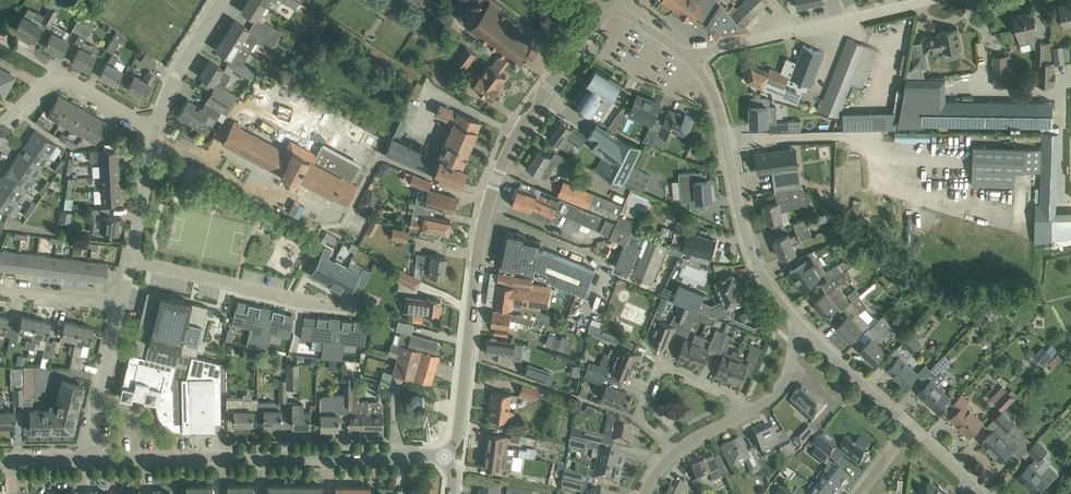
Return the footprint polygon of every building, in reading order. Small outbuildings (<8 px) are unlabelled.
[(50,24),(58,10),(63,0),(53,0),(50,6),(42,20),(50,24)] [(182,11),(189,0),(165,0),(182,11)] [(256,0),(248,0),(241,10),(255,19),(255,18),(262,23),(266,17),(259,12),(264,5),(256,0)] [(280,5),(283,1),(294,8),(299,2),(296,0),(271,0),(280,5)] [(497,58),(506,65),(511,58),(513,59),(513,60),(518,64),(522,59),(521,58),(535,41),(539,35),(534,31),(533,32),(500,7),(502,5),(495,0),(471,0),(458,18),(468,26),(467,27),(478,36),(480,34),(502,51),(497,58)] [(718,0),(662,0),(705,28),(706,25),(714,30),(712,32),(720,38),(750,33),(718,0)] [(744,26),(767,3),(764,0),(746,0),(732,14),(744,26)] [(1059,6),(1064,26),(1070,24),(1070,3),(1059,6)] [(22,15),(20,19),(15,29),(33,39),(41,26),(30,19),(34,11),(28,8),(23,16),(22,15)] [(59,10),(58,10),(50,24),(47,29),(52,31),(46,41),(47,42),(45,45),(60,54),(67,40),(71,32),(64,28),(63,29),(52,23),(59,10)] [(1018,36),(1028,34),(1032,47),(1035,47),(1034,64),(1037,64),(1037,86),(1053,87),(1053,83),(1056,83),(1056,78),(1053,78),(1054,63),(1051,63),(1051,43),(1037,42),(1037,32),(1033,12),(1013,17),(1018,36)] [(79,33),(88,19),(80,15),(72,29),(79,33)] [(95,22),(88,19),(79,33),(73,44),(79,47),(72,60),(87,69),(95,55),(95,54),(99,47),(91,43),(90,46),(83,42),(85,37),(86,38),(95,22)] [(235,20),(226,35),(250,50),(258,37),(255,35),(256,34),(249,30),(249,29),(235,20)] [(281,32),(270,24),(265,32),(277,40),(281,32)] [(913,43),(908,71),(922,68),(920,56),(926,55),(925,52),(943,49),(943,51),(962,48),(960,39),(958,28),(939,32),(940,34),(922,38),(923,41),(913,43)] [(116,31),(112,38),(106,49),(113,53),(120,41),(124,44),(127,38),(116,31)] [(277,40),(265,32),(260,39),(273,47),(277,40)] [(242,63),(250,50),(226,35),(217,49),(230,58),(226,64),(249,79),(254,71),(242,63)] [(850,84),(862,88),(876,49),(848,39),(819,110),(838,117),(850,84)] [(804,44),(791,77),(811,85),(824,52),(804,44)] [(457,59),(467,66),(477,54),(467,46),(457,59)] [(1063,47),(1053,48),(1055,65),(1065,64),(1063,47)] [(140,60),(151,68),(156,61),(145,53),(140,60)] [(106,62),(104,66),(99,75),(114,84),(118,77),(119,78),(123,71),(113,65),(117,58),(111,54),(107,62),(106,62)] [(993,55),(994,86),(1012,85),(1012,83),(1015,83),(1015,74),(1011,74),(1011,55),(993,55)] [(506,65),(497,58),(492,65),(490,64),(482,75),(481,74),(473,83),(480,88),(486,93),(492,98),(500,88),(498,87),(506,76),(501,72),(506,65)] [(209,60),(200,75),(213,83),(215,85),(211,91),(215,93),(232,104),(237,96),(225,89),(225,90),(222,88),(226,80),(230,74),(222,68),(209,60)] [(746,81),(791,98),(795,87),(786,83),(789,75),(770,68),(769,71),(753,65),(746,81)] [(574,100),(593,112),(597,106),(605,94),(611,98),(621,83),(610,76),(609,76),(596,68),(574,100)] [(3,98),(14,77),(0,69),(0,96),(3,98)] [(134,75),(132,78),(127,88),(143,97),(150,84),(150,83),(154,76),(148,72),(143,80),(134,75)] [(905,78),(898,124),(1053,126),(1053,102),(945,100),(946,79),(905,78)] [(423,84),(417,81),(410,98),(416,100),(423,84)] [(180,111),(177,115),(199,129),(208,113),(217,118),(221,111),(226,114),(232,104),(215,93),(204,110),(187,99),(182,108),(183,108),(181,112),(180,111)] [(652,125),(661,104),(653,100),(653,101),(638,95),(638,94),(629,115),(652,125)] [(47,116),(59,122),(71,102),(59,95),(47,116)] [(351,181),(362,162),(336,148),(339,141),(350,121),(307,98),(299,114),(306,117),(303,122),(302,121),(293,136),(298,139),(296,143),(290,140),(284,151),(240,127),(241,125),(234,120),(222,142),(301,185),(303,181),(346,204),(357,184),(351,181)] [(59,122),(71,129),(83,109),(71,102),(59,122)] [(453,122),(438,157),(460,167),(460,166),(480,121),(439,104),(435,114),(453,122)] [(750,106),(751,125),(768,124),(768,106),(750,106)] [(245,107),(241,113),(241,114),(252,119),(256,113),(245,107)] [(71,129),(83,136),(95,116),(83,109),(71,129)] [(656,129),(655,132),(667,137),(671,128),(687,135),(690,128),(694,118),(685,114),(684,117),(681,116),(681,114),(677,112),(675,117),(669,114),(670,110),(665,122),(661,120),(661,119),(662,120),(662,119),(661,119),(658,125),(656,129)] [(844,111),(845,129),(898,128),(897,110),(844,111)] [(95,116),(83,136),(95,143),(107,123),(95,116)] [(587,137),(574,128),(560,117),(547,135),(561,145),(566,138),(579,147),(587,137)] [(401,136),(407,122),(401,119),(394,134),(401,136)] [(787,119),(787,123),(770,123),(771,131),(788,131),(801,131),(801,119),(787,119)] [(650,126),(644,141),(651,144),(655,132),(656,129),(650,126)] [(1049,128),(1048,150),(1056,150),(1058,150),(1059,128),(1049,128)] [(625,181),(642,147),(616,132),(615,134),(605,129),(595,143),(592,140),(589,145),(591,148),(602,156),(596,170),(624,184),(625,181)] [(48,156),(56,144),(35,130),(27,141),(34,146),(48,156)] [(897,131),(897,140),(931,140),(931,131),(897,131)] [(68,136),(62,132),(59,137),(65,141),(68,136)] [(460,167),(438,157),(438,158),(394,139),(387,154),(424,170),(442,177),(442,176),(457,182),(458,183),(465,168),(460,166),(460,167)] [(40,167),(48,156),(34,146),(27,141),(19,152),(26,157),(40,167)] [(99,150),(100,163),(118,162),(118,149),(116,149),(115,143),(102,143),(103,150),(99,150)] [(973,185),(983,185),(1013,186),(1014,171),(1040,172),(1041,149),(974,146),(973,185)] [(532,157),(526,167),(536,172),(547,179),(552,169),(555,165),(563,171),(570,159),(555,152),(552,156),(547,153),(537,148),(532,157)] [(788,150),(756,154),(757,161),(757,164),(758,164),(758,171),(771,169),(774,190),(803,186),(800,164),(798,165),(798,164),(795,165),(794,149),(788,150)] [(1034,212),(1034,243),(1070,237),(1070,212),(1053,212),(1056,150),(1048,150),(1045,212),(1034,212)] [(32,179),(40,167),(26,157),(19,152),(11,164),(18,169),(32,179)] [(100,163),(101,177),(119,176),(118,162),(100,163)] [(25,190),(32,179),(18,169),(11,164),(3,175),(10,180),(25,190)] [(643,190),(651,175),(634,167),(626,182),(643,190)] [(691,207),(704,206),(703,200),(715,198),(714,187),(711,187),(710,179),(707,179),(707,174),(702,174),(702,171),(679,173),(681,202),(690,201),(691,207)] [(412,174),(409,181),(428,189),(431,182),(412,174)] [(25,190),(10,180),(3,175),(0,180),(0,190),(2,191),(17,201),(25,190)] [(101,177),(101,190),(120,189),(119,176),(101,177)] [(564,181),(558,195),(617,219),(622,205),(564,181)] [(561,213),(611,235),(616,223),(617,222),(616,222),(606,218),(598,215),(591,212),(571,203),(571,204),(560,199),(559,201),(554,199),(550,197),(548,202),(535,196),(537,193),(518,187),(512,205),(530,211),(529,214),(550,223),(555,210),(561,212),(561,213)] [(766,213),(762,213),(764,225),(770,224),(771,228),(782,225),(786,224),(785,217),(781,218),(779,211),(807,204),(811,200),(826,214),(831,211),(802,187),(775,191),(776,191),(778,202),(764,205),(766,213)] [(120,189),(101,190),(102,203),(121,202),(120,189)] [(452,213),(456,197),(426,189),(426,192),(418,189),(415,203),(422,204),(425,206),(452,213)] [(17,201),(2,191),(0,190),(0,207),(9,213),(17,201)] [(370,204),(375,205),(377,195),(367,193),(365,201),(361,201),(359,210),(369,212),(370,204)] [(851,215),(858,217),(861,200),(854,199),(851,215)] [(425,206),(422,204),(415,203),(413,210),(424,212),(425,206)] [(93,209),(91,219),(89,232),(100,233),(101,232),(118,234),(120,217),(109,216),(110,208),(93,209)] [(70,211),(61,210),(59,222),(68,223),(70,211)] [(812,224),(825,220),(828,219),(826,213),(811,219),(810,218),(794,223),(797,234),(810,230),(808,226),(812,224)] [(411,218),(410,225),(409,227),(420,229),(419,234),(439,238),(440,233),(447,235),(450,220),(423,215),(422,219),(411,217),(411,218)] [(619,216),(616,222),(617,222),(616,223),(633,230),(636,223),(619,216)] [(372,219),(365,231),(372,235),(379,223),(372,219)] [(611,235),(610,236),(625,242),(615,266),(652,281),(667,244),(633,230),(616,223),(611,235)] [(711,257),(715,240),(689,233),(690,230),(676,227),(675,230),(673,229),(671,230),(670,235),(671,236),(673,237),(671,245),(684,248),(684,250),(711,257)] [(392,228),(391,237),(406,240),(408,232),(392,228)] [(507,230),(505,242),(539,249),(539,248),(541,241),(524,237),(525,234),(507,230)] [(810,230),(797,234),(790,237),(789,234),(774,240),(781,258),(795,252),(792,245),(800,241),(800,240),(812,235),(810,230)] [(858,232),(853,238),(860,243),(864,238),(858,232)] [(504,252),(503,254),(537,261),(590,281),(595,269),(543,248),(543,249),(539,248),(539,249),(505,242),(505,245),(504,252)] [(351,243),(348,249),(355,253),(358,247),(351,243)] [(324,247),(310,274),(323,281),(334,260),(328,257),(331,250),(324,247)] [(16,271),(19,252),(1,250),(0,255),(0,268),(6,269),(6,270),(16,271)] [(27,271),(34,272),(37,254),(19,252),(16,271),(26,273),(27,271)] [(797,265),(790,270),(802,288),(811,282),(820,276),(813,266),(817,263),(810,252),(809,252),(797,257),(793,259),(797,265)] [(443,277),(445,257),(417,253),(415,267),(422,268),(421,274),(443,277)] [(42,275),(52,276),(54,256),(37,254),(34,272),(42,273),(42,275)] [(590,281),(537,261),(503,254),(502,254),(500,265),(499,272),(516,274),(516,271),(534,275),(534,272),(535,271),(578,291),(575,299),(579,301),(582,292),(585,294),(590,281)] [(62,276),(70,277),(72,258),(54,256),(52,276),(62,277),(62,276)] [(77,279),(87,280),(90,261),(72,258),(70,277),(77,278),(77,279)] [(334,260),(323,281),(336,288),(347,267),(334,260)] [(886,260),(881,266),(888,272),(889,271),(893,266),(886,260)] [(90,261),(87,280),(97,281),(98,280),(105,281),(105,282),(108,263),(90,261)] [(832,277),(848,268),(852,266),(850,263),(843,261),(823,273),(827,280),(832,277)] [(893,266),(889,271),(895,276),(901,269),(896,265),(894,266),(893,266)] [(347,267),(336,288),(349,295),(354,284),(361,288),(370,271),(363,267),(359,273),(347,267)] [(415,290),(421,280),(397,267),(392,277),(415,290)] [(836,284),(852,275),(848,268),(832,277),(836,284)] [(494,306),(505,307),(512,309),(513,302),(521,303),(521,307),(541,310),(542,306),(547,307),(547,305),(550,286),(532,283),(533,277),(515,275),(516,274),(499,272),(499,271),(497,281),(498,281),(498,284),(497,284),(496,292),(494,292),(493,299),(495,300),(494,306)] [(673,300),(716,318),(716,317),(731,311),(728,306),(744,300),(740,290),(741,290),(738,284),(737,284),(733,274),(716,282),(723,300),(713,304),(703,300),(705,294),(680,284),(673,300)] [(294,290),(301,293),(307,279),(301,276),(294,290)] [(840,310),(844,306),(850,302),(848,299),(848,298),(843,293),(842,293),(837,293),(832,287),(825,293),(814,302),(826,315),(830,311),(831,312),(833,311),(832,310),(837,306),(840,310)] [(573,290),(567,293),(569,298),(576,294),(573,290)] [(130,353),(119,397),(131,399),(133,393),(138,395),(140,397),(143,398),(143,399),(156,402),(156,403),(156,405),(156,407),(157,410),(157,412),(158,414),(159,416),(160,418),(161,420),(163,421),(165,423),(166,424),(168,426),(170,427),(172,428),(174,428),(176,429),(178,429),(181,430),(183,430),(185,430),(214,429),(214,423),(221,423),(220,389),(226,389),(226,362),(220,362),(196,356),(208,306),(147,292),(141,315),(132,353),(130,353)] [(868,322),(859,313),(868,305),(864,300),(867,298),(862,292),(859,295),(852,300),(850,302),(844,306),(849,312),(836,326),(851,340),(862,328),(863,330),(867,326),(870,328),(879,319),(875,315),(868,322)] [(360,295),(356,303),(362,306),(366,297),(360,295)] [(408,312),(423,314),(438,316),(440,300),(425,298),(405,295),(403,311),(408,312)] [(662,296),(659,308),(667,311),(671,298),(662,296)] [(235,309),(232,324),(249,328),(245,344),(257,347),(266,309),(260,307),(260,306),(254,305),(248,304),(246,312),(236,309),(235,309)] [(675,319),(684,322),(686,317),(690,308),(681,304),(675,319)] [(978,320),(985,326),(993,318),(991,317),(995,313),(989,308),(978,320)] [(266,309),(257,347),(268,350),(270,341),(272,333),(282,335),(289,337),(290,333),(292,322),(283,320),(285,313),(285,312),(273,309),(273,310),(266,309)] [(509,328),(510,319),(516,320),(532,325),(534,317),(517,312),(517,313),(493,309),(491,325),(495,326),(494,333),(508,335),(509,328)] [(675,326),(661,320),(664,314),(662,311),(657,309),(649,328),(654,331),(650,341),(666,347),(670,337),(675,326)] [(742,312),(743,321),(753,319),(751,310),(742,312)] [(18,331),(33,334),(36,319),(22,316),(18,331)] [(302,323),(301,338),(312,339),(323,340),(322,349),(321,358),(332,359),(336,319),(329,318),(317,316),(317,317),(316,325),(303,323),(302,323)] [(878,343),(883,338),(884,339),(894,328),(882,316),(879,319),(870,328),(875,334),(860,349),(867,355),(865,357),(873,366),(879,360),(877,358),(885,350),(878,343)] [(686,317),(680,333),(688,336),(694,320),(686,317)] [(51,322),(36,319),(33,334),(31,341),(30,348),(29,351),(33,352),(35,342),(39,342),(41,336),(47,337),(51,322)] [(336,319),(332,359),(342,360),(344,343),(365,345),(366,330),(353,329),(354,320),(342,319),(342,320),(336,319)] [(399,320),(396,329),(412,333),(414,323),(399,320)] [(61,336),(76,340),(79,325),(65,321),(61,336)] [(922,323),(912,333),(911,333),(902,342),(911,351),(920,342),(917,339),(927,328),(922,323)] [(94,328),(79,325),(76,340),(74,346),(73,354),(70,366),(82,369),(83,362),(82,361),(83,361),(81,356),(80,356),(83,341),(90,343),(94,328)] [(559,332),(552,330),(552,332),(539,328),(536,338),(561,347),(564,337),(558,334),(559,332)] [(710,345),(718,348),(725,332),(716,329),(710,345)] [(609,354),(612,356),(634,365),(637,358),(640,359),(642,354),(625,347),(628,339),(609,332),(603,330),(600,337),(616,344),(614,349),(612,348),(609,354)] [(733,336),(725,332),(718,348),(725,351),(725,350),(726,351),(733,336)] [(439,344),(438,342),(436,342),(437,340),(411,333),(410,336),(404,334),(401,344),(407,346),(433,353),(434,351),(435,352),(437,351),(439,344)] [(692,341),(685,338),(677,359),(682,361),(683,358),(690,361),(701,336),(695,334),(692,341)] [(8,347),(15,349),(17,337),(11,336),(8,347)] [(701,336),(690,361),(698,364),(696,367),(702,369),(710,349),(703,346),(706,338),(701,336)] [(487,342),(486,347),(488,347),(487,354),(493,355),(493,356),(505,358),(505,357),(513,358),(513,359),(522,360),(524,345),(515,344),(515,343),(496,340),(497,338),(491,338),(491,340),(489,339),(489,342),(487,342)] [(50,353),(53,341),(46,339),(42,356),(49,357),(50,353)] [(53,339),(53,341),(50,353),(58,355),(61,341),(53,339)] [(430,384),(438,355),(433,353),(407,346),(401,344),(392,342),(390,349),(389,349),(388,354),(397,356),(392,373),(430,384)] [(763,348),(755,345),(748,361),(756,364),(763,348)] [(1044,365),(1053,356),(1042,345),(1033,355),(1044,365)] [(729,377),(737,356),(739,351),(734,349),(732,353),(726,351),(725,350),(725,351),(723,354),(715,375),(720,377),(722,374),(729,377)] [(1054,367),(1062,358),(1057,353),(1049,362),(1054,367)] [(941,370),(946,365),(951,360),(945,354),(930,369),(937,376),(942,371),(941,370)] [(18,355),(17,363),(25,363),(26,356),(18,355)] [(584,367),(587,368),(611,378),(614,371),(632,379),(634,373),(631,372),(634,365),(612,356),(614,357),(611,362),(608,368),(593,362),(593,363),(586,360),(584,367)] [(737,356),(729,377),(736,380),(735,383),(740,385),(748,364),(741,361),(743,358),(737,356)] [(900,356),(895,361),(887,368),(905,386),(913,378),(917,374),(921,378),(930,369),(925,365),(916,373),(900,356)] [(298,364),(287,364),(287,388),(298,388),(298,364)] [(544,382),(548,371),(528,364),(524,374),(544,382)] [(611,378),(587,368),(584,377),(603,384),(601,389),(605,391),(601,399),(621,406),(627,391),(609,384),(611,378)] [(344,393),(343,393),(343,404),(343,410),(352,410),(352,412),(350,412),(350,426),(362,426),(362,428),(374,428),(374,426),(382,426),(382,403),(378,400),(363,400),(363,403),(357,403),(357,393),(353,393),(353,383),(353,377),(344,377),(344,393)] [(943,403),(948,407),(957,398),(953,393),(949,397),(930,380),(918,392),(936,410),(943,403)] [(31,400),(23,400),(23,403),(23,418),(31,418),(31,428),(38,428),(38,431),(72,431),(72,410),(74,410),(75,406),(78,406),(81,393),(78,392),(80,385),(62,381),(56,405),(50,403),(50,406),(55,408),(55,409),(32,409),(31,400)] [(539,390),(522,383),(519,393),(536,399),(539,390)] [(991,397),(1004,409),(1015,398),(1003,384),(991,397)] [(14,403),(23,403),(23,400),(23,388),(14,388),(14,403)] [(804,389),(792,402),(813,422),(828,406),(820,399),(818,401),(804,389)] [(492,392),(488,418),(513,421),(514,411),(508,410),(510,394),(492,392)] [(257,398),(251,398),(251,393),(243,393),(243,398),(226,399),(226,411),(234,411),(234,424),(252,424),(252,409),(257,409),(257,401),(257,398)] [(343,404),(343,393),(330,393),(330,395),(323,395),(320,398),(320,428),(338,428),(338,414),(337,414),(337,410),(343,410),(343,404)] [(948,407),(944,411),(951,417),(969,435),(983,421),(965,405),(969,401),(962,394),(958,398),(957,398),(948,407)] [(0,395),(0,425),(15,425),(15,411),(1,411),(1,395),(0,395)] [(411,404),(411,406),(412,407),(413,408),(414,409),(415,410),(417,410),(418,410),(419,410),(421,410),(422,409),(423,408),(424,407),(424,406),(425,405),(425,404),(425,402),(425,401),(425,399),(424,398),(423,397),(422,396),(420,395),(419,395),(417,395),(415,396),(414,396),(412,398),(411,399),(411,401),(410,403),(411,404)] [(263,423),(281,423),(281,409),(280,409),(280,403),(274,403),(274,401),(257,401),(257,409),(257,416),(263,416),(263,423)] [(291,412),(291,415),(291,426),(299,426),(299,427),(302,428),(305,428),(308,427),(308,426),(310,426),(310,412),(304,412),(303,402),(292,403),(292,412),(291,412)] [(585,414),(596,417),(598,407),(588,405),(585,414)] [(584,415),(586,409),(580,407),(578,413),(584,415)] [(1013,448),(1000,436),(1013,423),(1008,418),(1014,413),(1008,407),(1002,412),(1001,412),(994,419),(999,424),(982,442),(1000,460),(1013,448)] [(614,443),(621,445),(632,447),(636,431),(623,428),(625,421),(616,419),(612,434),(616,435),(614,443)] [(795,440),(801,446),(814,432),(808,426),(795,440)] [(780,446),(775,437),(770,427),(764,430),(763,428),(753,433),(763,454),(780,446)] [(520,434),(511,431),(510,439),(525,443),(527,436),(520,434)] [(587,434),(587,435),(573,432),(571,439),(588,443),(602,447),(604,438),(587,434)] [(488,433),(486,451),(507,454),(507,447),(506,446),(507,436),(488,433)] [(813,446),(830,459),(836,451),(819,438),(813,446)] [(839,452),(860,468),(864,462),(866,463),(870,458),(868,457),(869,455),(866,452),(869,449),(862,444),(864,442),(859,438),(857,440),(856,439),(853,443),(849,440),(839,452)] [(588,443),(571,439),(569,448),(586,452),(588,443)] [(740,441),(725,449),(728,455),(725,456),(730,466),(732,470),(749,461),(746,453),(745,451),(740,441)] [(1037,441),(1028,450),(1036,458),(1038,460),(1041,456),(1047,450),(1037,441)] [(791,442),(778,449),(786,466),(796,454),(791,442)] [(527,449),(519,448),(518,455),(535,458),(536,448),(527,447),(527,449)] [(828,459),(816,449),(811,455),(823,465),(828,459)] [(535,458),(518,455),(507,454),(486,451),(483,468),(502,471),(503,466),(504,467),(504,469),(510,470),(510,467),(530,470),(530,467),(533,468),(535,458)] [(598,460),(597,467),(622,473),(625,459),(593,451),(592,459),(598,460)] [(709,456),(690,465),(695,475),(698,482),(710,476),(713,483),(715,484),(727,478),(723,470),(719,460),(713,463),(709,456)] [(758,461),(751,464),(756,474),(763,471),(758,461)] [(1059,473),(1050,464),(1040,474),(1029,463),(1016,476),(1034,493),(1035,493),(1045,484),(1046,486),(1059,473)] [(828,466),(820,476),(843,493),(841,492),(848,482),(828,466)] [(622,473),(597,467),(595,473),(589,471),(587,479),(608,484),(619,487),(622,473)] [(565,472),(564,476),(563,480),(564,480),(580,484),(582,476),(565,472)] [(785,481),(779,476),(775,480),(782,486),(785,481)] [(817,491),(822,493),(839,493),(841,492),(842,493),(843,493),(820,476),(812,487),(817,491)] [(949,493),(939,485),(937,486),(930,479),(919,491),(922,493),(949,493)] [(583,485),(580,484),(564,480),(562,489),(581,493),(583,485)] [(689,493),(673,484),(669,491),(671,492),(670,493),(689,493)] [(199,485),(185,486),(186,493),(199,493),(199,485)] [(199,485),(199,493),(212,493),(212,485),(199,485)] [(240,485),(227,485),(227,493),(240,493),(240,485)] [(253,485),(240,485),(240,493),(253,493),(253,485)] [(281,485),(267,485),(267,493),(281,493),(281,485)] [(295,485),(281,485),(281,493),(294,493),(295,485)] [(295,485),(294,493),(308,493),(308,485),(295,485)] [(308,493),(322,493),(322,486),(308,485),(308,493)] [(352,486),(335,486),(335,493),(352,493),(352,486)]
